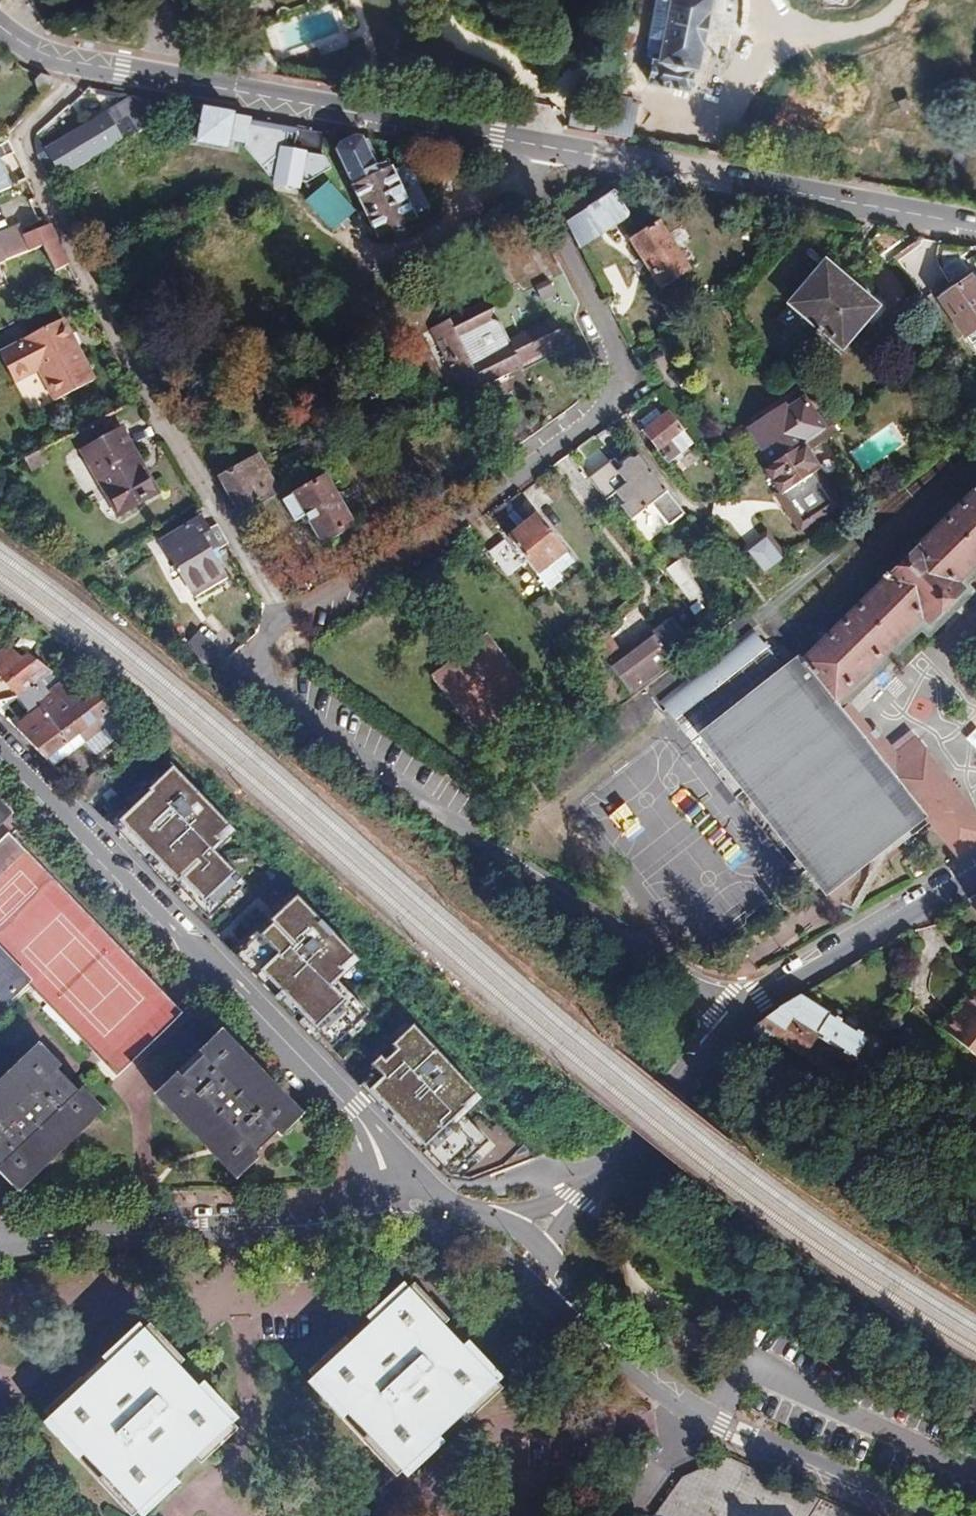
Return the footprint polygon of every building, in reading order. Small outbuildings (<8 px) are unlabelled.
[(660,59),(654,58),(650,82),(690,90),(694,67),(700,67),(712,0),(671,0),(660,59)] [(181,105),(133,96),(108,112),(44,150),(45,152),(37,156),(51,183),(181,105)] [(252,118),(204,109),(186,106),(182,132),(199,135),(198,142),(227,147),(228,140),(245,143),(244,148),(269,175),(276,176),(274,183),(299,188),(300,181),(307,182),(331,168),(325,156),(321,156),(325,133),(252,120),(252,118)] [(8,156),(3,146),(9,143),(6,136),(0,143),(0,160),(8,156)] [(336,150),(353,185),(352,185),(378,238),(417,220),(415,215),(430,208),(409,163),(393,171),(391,166),(379,172),(362,138),(355,136),(339,144),(336,150)] [(14,154),(9,143),(3,146),(8,156),(14,154)] [(10,187),(0,164),(0,192),(10,187)] [(321,180),(300,198),(326,228),(347,210),(321,180)] [(588,208),(566,222),(578,247),(629,214),(614,191),(588,208)] [(557,206),(566,222),(588,208),(577,193),(557,206)] [(658,223),(631,240),(662,287),(688,270),(658,223)] [(5,262),(5,260),(43,246),(55,271),(69,264),(50,224),(24,234),(21,225),(0,232),(0,264),(5,262)] [(830,255),(825,261),(845,278),(850,272),(830,255)] [(879,307),(858,289),(845,278),(825,261),(787,304),(842,351),(863,326),(879,307)] [(972,276),(939,299),(965,337),(975,329),(975,282),(972,276)] [(863,284),(858,289),(879,307),(863,326),(869,331),(884,314),(886,309),(887,305),(885,302),(883,300),(863,284)] [(489,300),(450,319),(431,328),(463,391),(480,382),(483,388),(523,368),(521,363),(565,341),(554,318),(509,339),(501,322),(491,319),(494,308),(489,300)] [(67,337),(72,335),(63,318),(23,338),(24,340),(1,352),(16,381),(39,369),(55,400),(95,380),(78,347),(73,349),(67,337)] [(78,347),(72,335),(67,337),(73,349),(78,347)] [(487,392),(496,409),(514,400),(504,383),(487,392)] [(794,450),(821,432),(824,430),(819,423),(802,397),(751,430),(772,463),(794,450)] [(647,430),(645,432),(658,449),(657,451),(668,464),(693,445),(668,412),(663,416),(656,408),(639,421),(647,430)] [(858,425),(850,414),(840,420),(847,432),(852,429),(858,425)] [(830,415),(819,423),(824,430),(835,422),(830,415)] [(136,461),(139,460),(122,430),(82,452),(118,514),(154,494),(136,461)] [(827,440),(821,432),(794,450),(772,463),(764,469),(781,495),(820,470),(809,453),(827,440)] [(31,470),(48,460),(42,449),(25,458),(31,470)] [(240,513),(278,492),(258,456),(220,477),(240,513)] [(638,456),(634,459),(629,458),(622,463),(622,468),(618,472),(609,462),(593,474),(610,496),(616,492),(625,504),(622,506),(632,519),(651,504),(668,526),(684,513),(638,456)] [(593,474),(588,478),(605,500),(610,496),(593,474)] [(325,477),(294,494),(282,501),(295,523),(307,516),(322,543),(352,525),(325,477)] [(883,583),(801,663),(798,659),(785,669),(752,629),(660,701),(735,798),(747,788),(829,893),(925,817),(957,858),(975,846),(975,816),(915,739),(895,755),(875,728),(863,737),(835,703),(921,618),(927,624),(961,591),(955,584),(975,563),(975,490),(915,550),(883,583)] [(536,513),(507,536),(508,537),(490,552),(508,576),(527,561),(538,576),(539,575),(550,589),(560,581),(557,576),(574,562),(567,553),(536,513)] [(214,549),(216,553),(229,544),(217,524),(209,529),(201,516),(161,541),(179,570),(186,566),(214,549)] [(873,574),(883,583),(915,550),(906,541),(873,574)] [(758,565),(771,555),(763,545),(750,555),(758,565)] [(188,570),(216,553),(214,549),(186,566),(188,570)] [(703,591),(679,562),(666,572),(690,602),(703,591)] [(955,584),(961,591),(927,624),(921,618),(835,703),(863,737),(875,728),(854,700),(921,633),(928,639),(975,591),(975,590),(969,583),(975,577),(975,563),(955,584)] [(694,616),(703,609),(697,602),(688,608),(694,616)] [(630,693),(672,661),(665,653),(686,638),(674,622),(612,669),(630,693)] [(597,625),(585,633),(593,643),(594,642),(606,657),(616,649),(605,634),(597,625)] [(535,705),(484,637),(435,675),(486,742),(535,705)] [(64,682),(50,671),(27,654),(17,646),(9,655),(17,662),(0,675),(0,677),(17,696),(38,682),(50,695),(64,682)] [(69,743),(46,760),(52,766),(86,742),(95,754),(128,727),(99,687),(102,685),(94,673),(74,690),(85,699),(54,721),(69,743)] [(16,727),(46,760),(69,743),(54,721),(85,699),(74,690),(64,682),(50,695),(38,682),(17,696),(33,714),(16,727)] [(147,740),(85,799),(447,1178),(478,1182),(546,1154),(425,1022),(431,1017),(157,731),(151,737),(147,740)] [(975,1057),(975,987),(942,1029),(975,1057)] [(868,1037),(855,1028),(845,1021),(830,1012),(830,1014),(801,995),(778,1009),(758,1024),(738,1041),(744,1048),(777,1040),(804,1056),(818,1034),(855,1058),(868,1037)] [(848,1017),(845,1021),(855,1028),(858,1023),(848,1017)] [(293,1117),(275,1096),(220,1039),(170,1087),(222,1140),(233,1130),(255,1153),(293,1117)] [(0,1125),(0,1165),(18,1184),(95,1110),(47,1059),(0,1104),(0,1120),(2,1123),(0,1125)] [(396,1476),(401,1471),(407,1476),(443,1442),(438,1437),(458,1418),(463,1423),(500,1389),(495,1384),(500,1378),(466,1342),(461,1347),(442,1327),(447,1322),(413,1285),(408,1290),(403,1285),(366,1319),(371,1324),(351,1343),(346,1338),(309,1372),(314,1377),(309,1383),(343,1419),(348,1414),(367,1434),(362,1439),(396,1476)] [(231,1424),(236,1419),(202,1382),(197,1387),(178,1367),(183,1362),(149,1326),(143,1331),(138,1325),(102,1359),(107,1365),(87,1384),(82,1378),(45,1412),(50,1418),(45,1423),(79,1460),(85,1454),(103,1474),(98,1480),(132,1515),(138,1511),(142,1515),(143,1515),(179,1482),(174,1477),(194,1458),(199,1464),(236,1429),(231,1424)] [(727,1456),(681,1477),(653,1515),(859,1515),(727,1456)]
